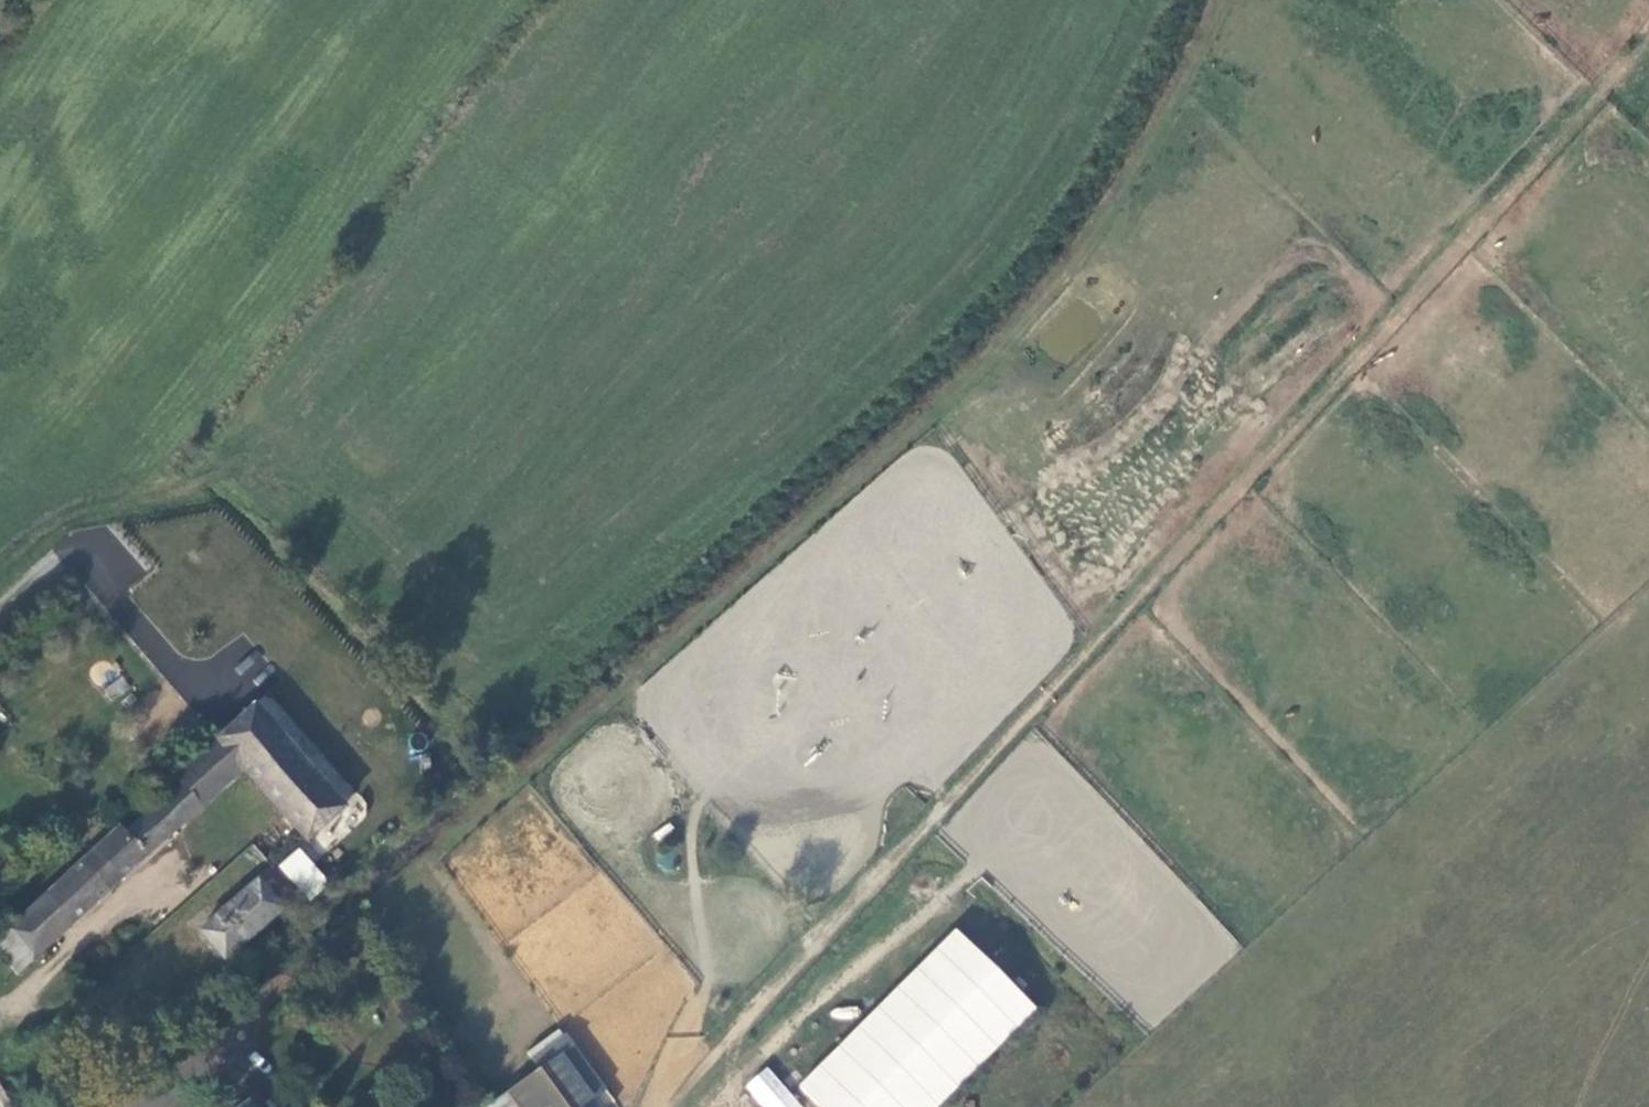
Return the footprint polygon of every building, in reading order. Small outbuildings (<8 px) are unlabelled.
[(121,675),(103,688),(112,701),(130,689),(121,675)] [(252,706),(215,741),(239,774),(301,841),(341,807),(324,790),(252,706)] [(215,741),(173,775),(163,767),(102,820),(112,832),(0,932),(0,967),(8,976),(23,963),(239,774),(215,741)] [(277,865),(308,900),(329,882),(299,846),(277,865)] [(217,961),(293,890),(273,863),(194,930),(217,961)] [(820,1106),(938,1106),(1035,1010),(957,931),(800,1088),(820,1106)] [(522,1065),(470,1106),(555,1106),(522,1065)] [(767,1065),(743,1085),(762,1106),(804,1106),(767,1065)]
